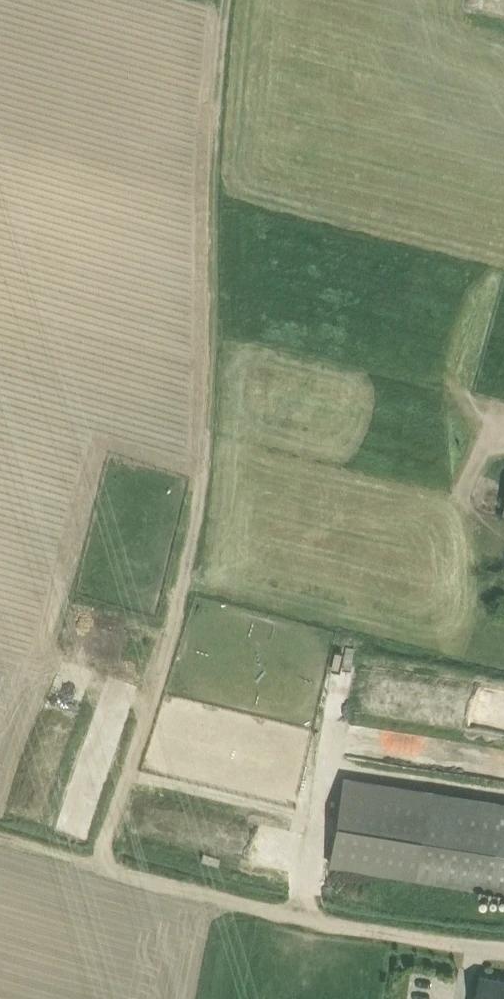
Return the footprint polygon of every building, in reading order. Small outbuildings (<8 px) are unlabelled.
[(430,793),(344,778),(330,861),(416,875),(503,889),(503,805),(430,793)] [(481,973),(477,993),(476,998),(503,998),(503,978),(481,973)]
